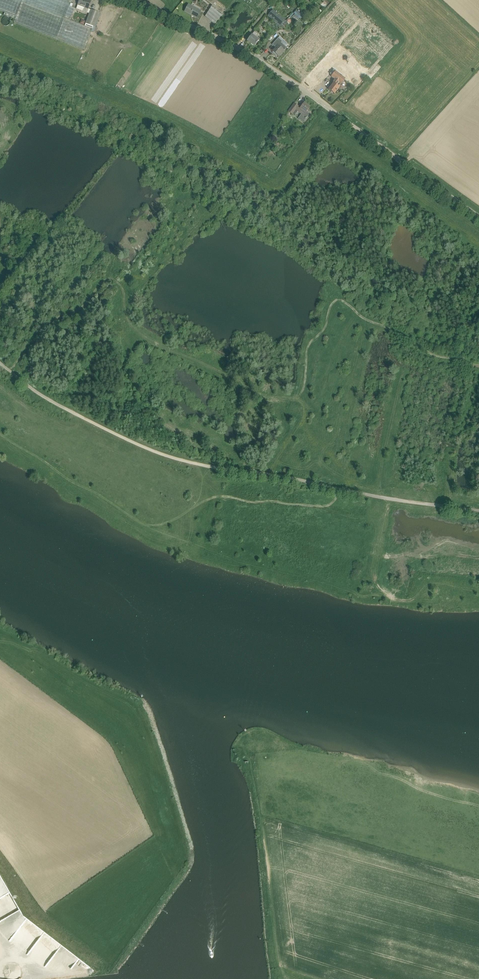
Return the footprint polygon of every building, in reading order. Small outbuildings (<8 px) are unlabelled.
[(71,0),(0,0),(0,10),(16,17),(14,23),(84,50),(91,32),(92,32),(94,31),(96,26),(95,25),(100,13),(91,10),(85,26),(70,20),(75,8),(69,6),(71,0)] [(88,8),(91,1),(88,0),(80,0),(78,4),(88,8)] [(197,18),(201,11),(188,4),(185,12),(197,18)] [(214,24),(223,14),(212,5),(205,16),(214,24)] [(286,20),(273,9),(267,16),(280,27),(281,26),(283,24),(284,23),(286,20)] [(294,15),(298,19),(299,18),(300,19),(303,16),(297,10),(294,13),(295,14),(294,15)] [(274,32),(265,24),(263,26),(272,34),(274,32)] [(258,34),(254,31),(247,41),(254,46),(259,40),(255,37),(258,34)] [(277,55),(279,56),(287,48),(281,43),(282,42),(278,38),(272,45),(276,48),(273,51),(274,52),(274,53),(277,56),(277,55)] [(345,79),(335,71),(332,76),(331,77),(335,79),(332,82),(333,83),(328,89),(334,94),(339,87),(338,86),(340,84),(341,84),(345,80),(345,79)] [(296,110),(303,116),(310,107),(304,103),(300,108),(298,107),(298,106),(294,103),(288,111),(292,115),(296,110)]
